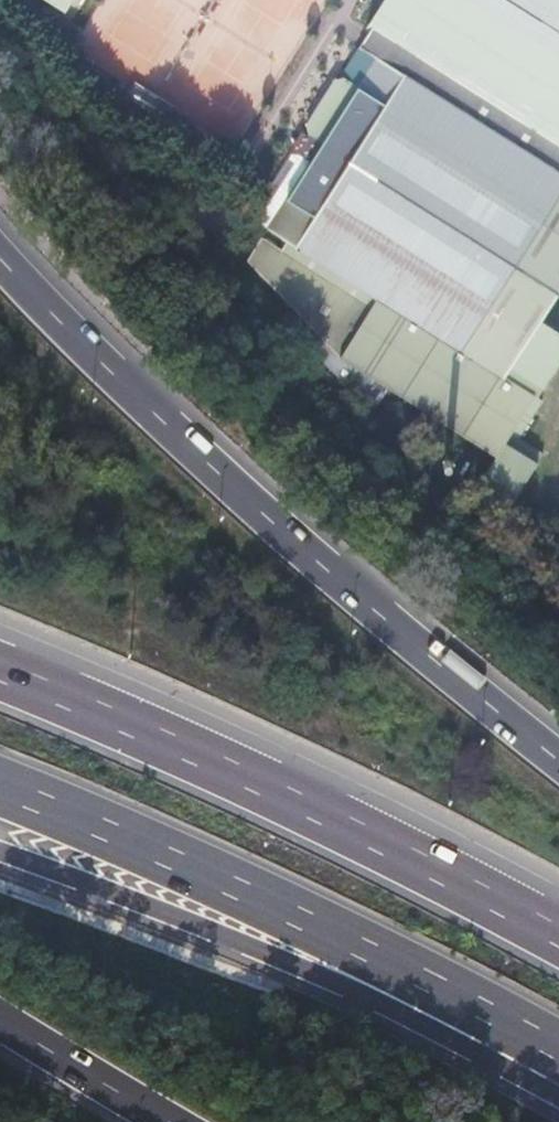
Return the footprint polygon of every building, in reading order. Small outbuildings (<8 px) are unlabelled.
[(360,42),(558,164),(558,0),(385,0),(360,42)] [(377,55),(359,84),(346,77),(337,79),(310,124),(311,135),(315,138),(304,155),(313,160),(270,231),(290,243),(284,253),(264,241),(251,263),(345,359),(503,452),(482,487),(514,507),(548,448),(525,435),(547,395),(543,393),(558,367),(558,324),(545,316),(558,292),(558,164),(377,55)] [(186,106),(130,72),(121,88),(176,123),(186,106)]
